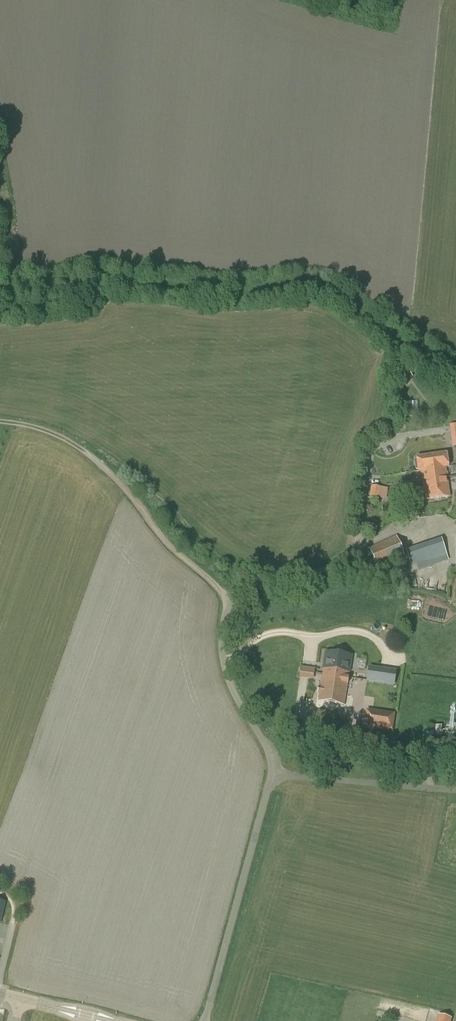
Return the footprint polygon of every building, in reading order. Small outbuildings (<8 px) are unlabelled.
[(402,384),(413,377),(407,368),(396,375),(402,384)] [(434,479),(447,477),(446,468),(448,468),(448,464),(446,453),(416,457),(416,459),(414,460),(416,469),(418,468),(418,470),(433,468),(434,479)] [(450,496),(447,477),(434,479),(433,468),(418,470),(418,471),(421,470),(424,499),(448,495),(448,496),(450,496)] [(386,500),(388,489),(371,486),(369,497),(386,500)] [(377,570),(405,557),(396,535),(369,548),(377,570)] [(412,567),(418,565),(430,561),(425,544),(406,550),(412,567)] [(344,683),(347,668),(327,665),(325,680),(344,683)] [(315,668),(301,666),(299,677),(313,679),(315,668)] [(346,710),(350,683),(344,683),(325,680),(321,707),(346,710)] [(395,713),(370,709),(369,709),(366,709),(364,720),(362,720),(361,728),(373,730),(373,728),(392,731),(395,713)]
